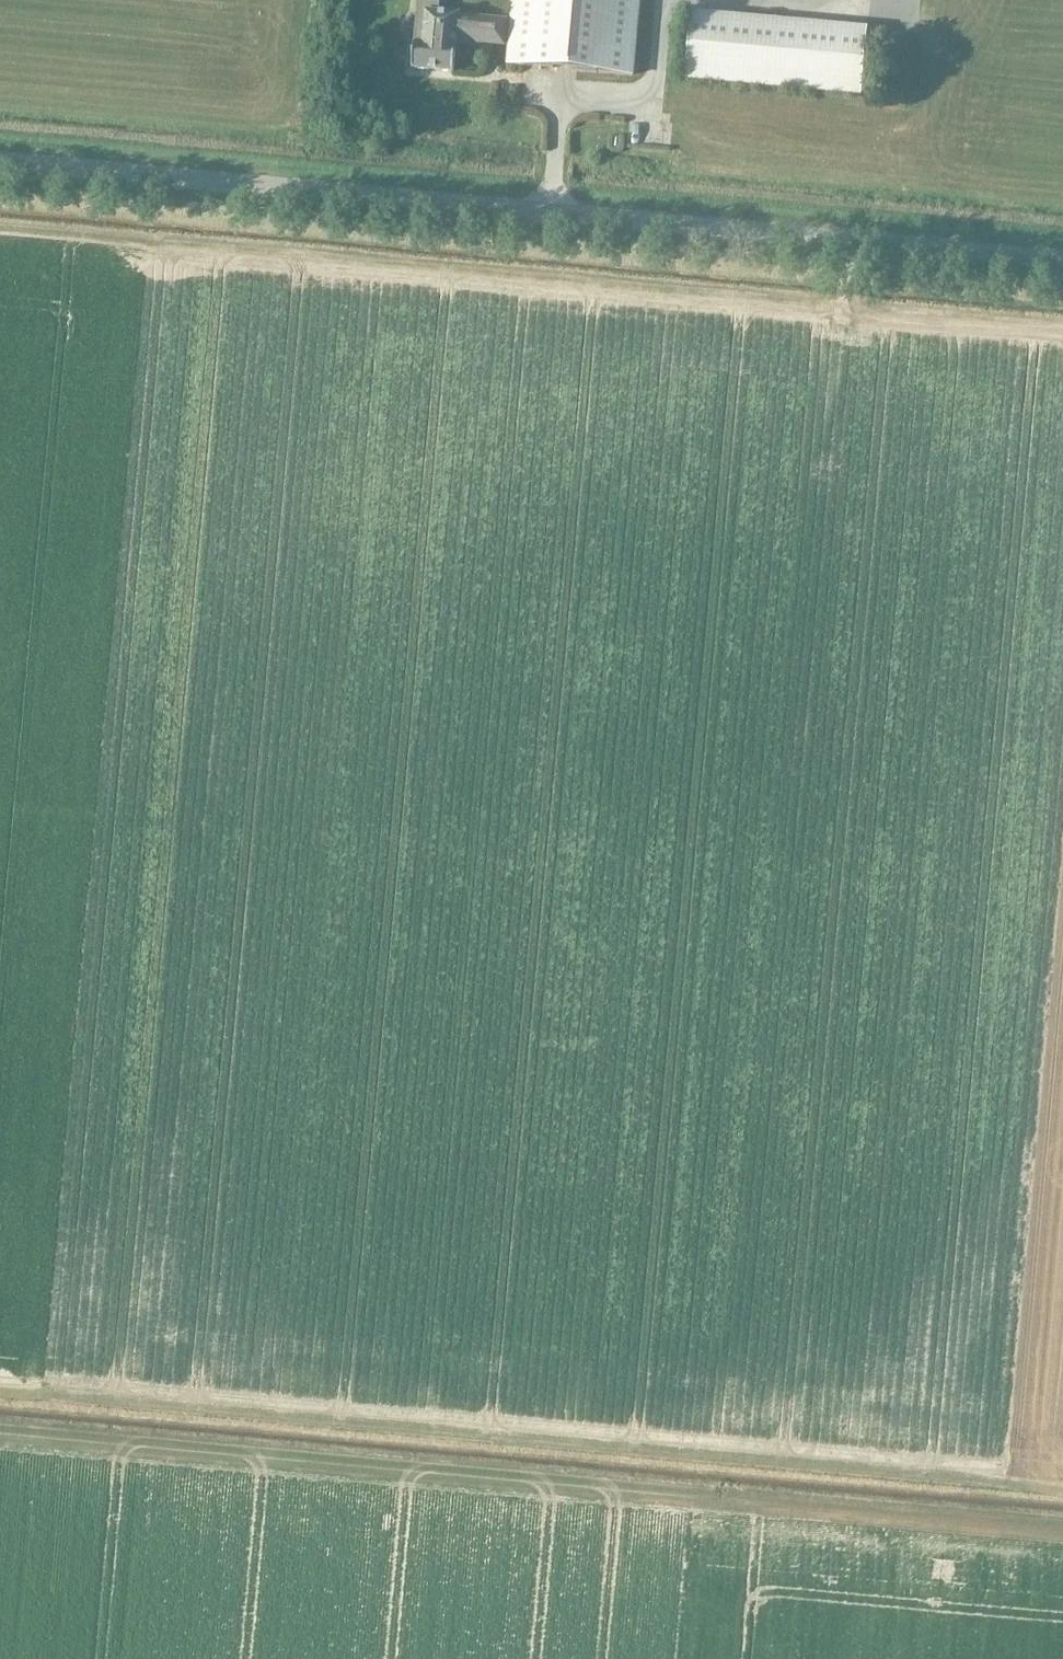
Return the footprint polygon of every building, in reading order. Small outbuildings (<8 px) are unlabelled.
[(413,69),(455,72),(457,42),(510,46),(508,64),(634,75),(640,0),(514,0),(511,22),(459,17),(459,16),(439,14),(440,0),(418,0),(417,12),(415,44),(413,69)] [(686,80),(862,96),(868,30),(692,13),(686,80)]
